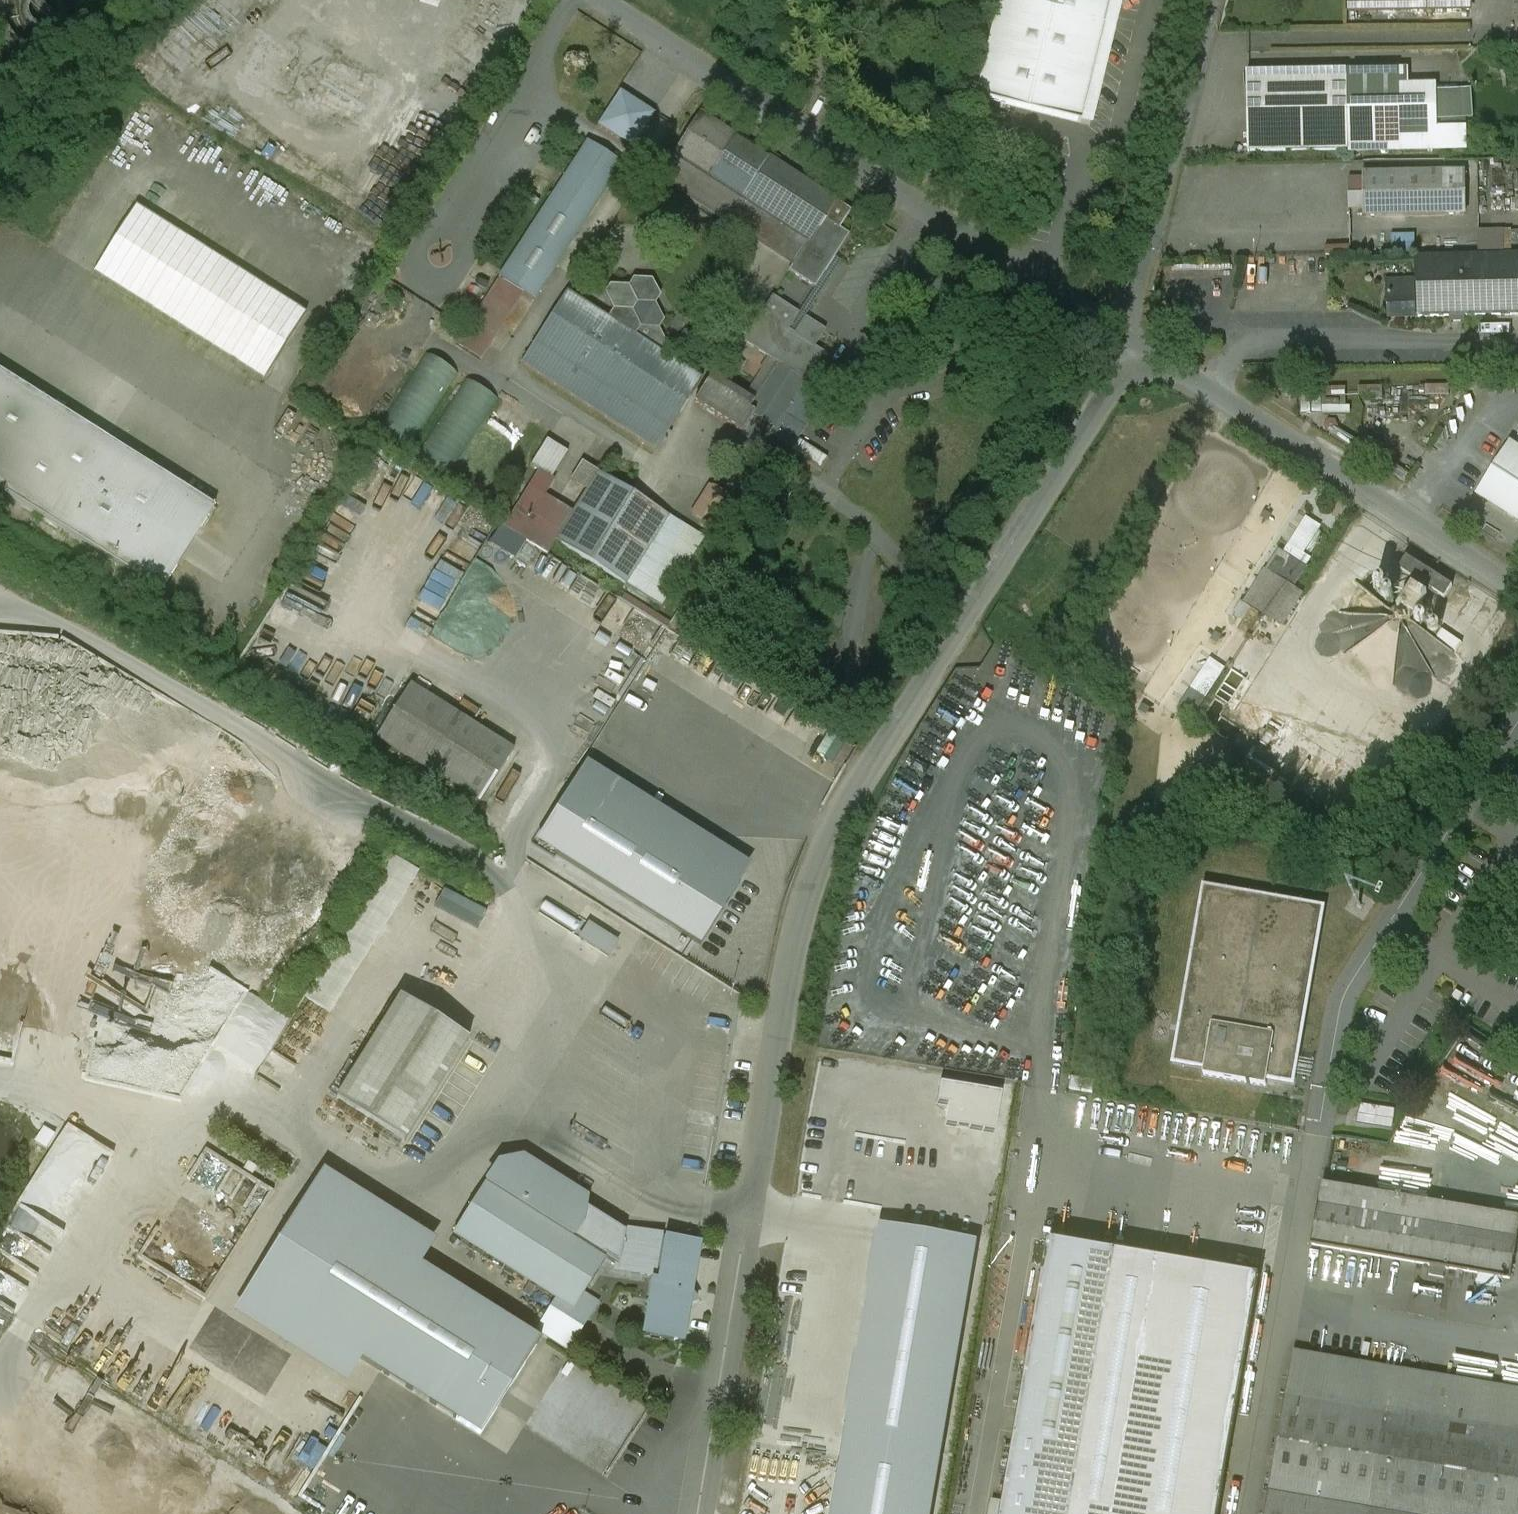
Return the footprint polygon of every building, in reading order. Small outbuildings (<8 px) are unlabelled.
[(975,98),(984,101),(983,104),(988,105),(988,102),(1080,124),(1085,104),(1095,106),(1121,0),(999,0),(975,98)] [(1350,12),(1394,11),(1471,10),(1471,0),(1350,0),(1350,12)] [(1348,71),(1247,73),(1249,153),(1349,151),(1348,71)] [(1461,91),(1436,92),(1438,121),(1451,120),(1451,128),(1463,127),(1461,91)] [(657,116),(622,93),(601,130),(636,152),(657,116)] [(852,212),(699,114),(673,156),(808,243),(823,219),(840,229),(852,212)] [(627,168),(592,145),(522,244),(557,267),(627,168)] [(1465,173),(1365,175),(1365,194),(1349,194),(1349,210),(1365,210),(1365,216),(1466,215),(1465,173)] [(138,208),(95,274),(264,382),(307,316),(138,208)] [(720,224),(700,210),(694,219),(715,232),(720,224)] [(808,243),(789,272),(815,289),(850,236),(840,229),(823,219),(808,243)] [(557,267),(522,244),(500,278),(525,294),(535,301),(557,267)] [(1457,256),(1458,316),(1517,315),(1517,255),(1457,256)] [(1458,316),(1457,256),(1417,257),(1418,292),(1419,317),(1458,316)] [(500,278),(456,345),(481,361),(525,294),(500,278)] [(629,288),(610,287),(606,295),(614,311),(609,319),(663,354),(668,346),(660,330),(665,322),(652,297),(645,293),(647,291),(642,283),(633,282),(629,288)] [(1419,317),(1418,292),(1391,293),(1388,298),(1389,314),(1392,318),(1419,317)] [(609,319),(567,293),(521,364),(657,451),(703,380),(663,354),(609,319)] [(826,331),(773,297),(762,314),(751,307),(741,321),(752,329),(743,343),(779,365),(754,404),(749,411),(755,415),(774,427),(776,429),(784,416),(805,430),(835,384),(813,370),(824,354),(815,348),(826,331)] [(741,321),(738,318),(737,317),(727,332),(728,333),(743,343),(752,329),(741,321)] [(427,354),(375,435),(407,455),(458,374),(427,354)] [(0,373),(0,491),(161,593),(215,508),(0,373)] [(754,404),(712,377),(695,403),(743,434),(755,415),(749,411),(754,404)] [(467,379),(415,460),(447,480),(498,399),(467,379)] [(784,416),(776,429),(774,427),(770,435),(793,449),(799,440),(805,430),(784,416)] [(828,459),(799,440),(793,449),(792,451),(821,470),(828,459)] [(1510,443),(1477,495),(1517,521),(1517,448),(1510,443)] [(600,473),(582,463),(571,480),(589,491),(600,473)] [(555,481),(540,472),(530,486),(546,496),(555,481)] [(668,516),(600,474),(600,473),(589,491),(557,542),(625,585),(642,559),(668,516)] [(530,486),(504,529),(520,538),(545,496),(546,496),(530,486)] [(727,498),(713,489),(696,516),(710,525),(727,498)] [(545,496),(520,538),(547,555),(560,533),(558,532),(571,512),(545,496)] [(705,539),(668,516),(642,559),(659,570),(665,562),(683,573),(705,539)] [(1426,570),(1407,558),(1399,571),(1418,583),(1426,570)] [(665,562),(659,570),(642,559),(625,585),(662,607),(683,573),(665,562)] [(1444,582),(1426,570),(1418,583),(1436,594),(1444,582)] [(1267,573),(1248,604),(1281,624),(1300,594),(1267,573)] [(1423,602),(1411,595),(1395,619),(1401,624),(1407,628),(1423,602)] [(1399,607),(1400,605),(1399,603),(1398,601),(1396,600),(1394,600),(1392,600),(1390,601),(1389,603),(1389,605),(1389,607),(1390,609),(1392,610),(1394,611),(1396,610),(1398,609),(1399,607)] [(1427,626),(1427,624),(1426,622),(1425,620),(1423,619),(1421,619),(1419,619),(1417,621),(1416,622),(1416,625),(1416,627),(1418,628),(1419,629),(1422,630),(1424,629),(1425,628),(1427,626)] [(418,657),(408,651),(402,661),(412,667),(413,667),(418,657)] [(412,667),(371,736),(377,739),(411,686),(420,672),(413,667),(412,667)] [(411,686),(377,739),(427,772),(462,719),(411,686)] [(513,752),(462,719),(427,772),(478,805),(513,752)] [(578,871),(628,791),(586,764),(535,844),(578,871)] [(578,871),(699,948),(750,867),(628,791),(578,871)] [(393,861),(306,999),(330,1014),(417,876),(393,861)] [(1323,909),(1206,888),(1176,1063),(1205,1068),(1204,1074),(1205,1076),(1206,1077),(1265,1087),(1267,1086),(1267,1085),(1268,1079),(1293,1083),(1295,1074),(1301,1075),(1303,1061),(1297,1060),(1323,909)] [(468,1042),(400,1000),(336,1102),(405,1144),(468,1042)] [(586,1199),(524,1160),(499,1165),(488,1183),(573,1237),(582,1223),(584,1208),(586,1199)] [(341,1218),(421,1268),(437,1242),(323,1171),(234,1316),(347,1386),(362,1362),(282,1311),(341,1218)] [(488,1183),(487,1183),(454,1235),(556,1299),(575,1310),(584,1296),(607,1258),(573,1237),(488,1183)] [(1323,1184),(1313,1246),(1511,1280),(1517,1239),(1517,1218),(1323,1184)] [(573,1237),(607,1258),(618,1265),(623,1233),(584,1208),(582,1223),(573,1237)] [(341,1218),(282,1311),(362,1362),(481,1436),(540,1343),(421,1268),(341,1218)] [(831,1513),(929,1513),(976,1243),(880,1226),(831,1513)] [(699,1245),(663,1239),(663,1237),(623,1230),(623,1233),(618,1265),(616,1271),(661,1279),(660,1283),(654,1282),(645,1336),(683,1343),(689,1306),(691,1307),(691,1306),(697,1302),(693,1296),(693,1295),(691,1295),(699,1245)] [(1050,1241),(1003,1513),(1074,1513),(1119,1253),(1050,1241)] [(1074,1513),(1116,1513),(1159,1268),(1156,1267),(1157,1260),(1119,1253),(1074,1513)] [(1159,1268),(1116,1513),(1219,1513),(1258,1285),(1159,1268)] [(556,1299),(536,1331),(568,1351),(598,1304),(584,1296),(575,1310),(556,1299)] [(1294,1353),(1286,1396),(1386,1411),(1517,1434),(1517,1392),(1294,1353)] [(1286,1396),(1266,1513),(1368,1513),(1386,1411),(1286,1396)] [(1386,1411),(1368,1513),(1517,1513),(1517,1434),(1386,1411)]
